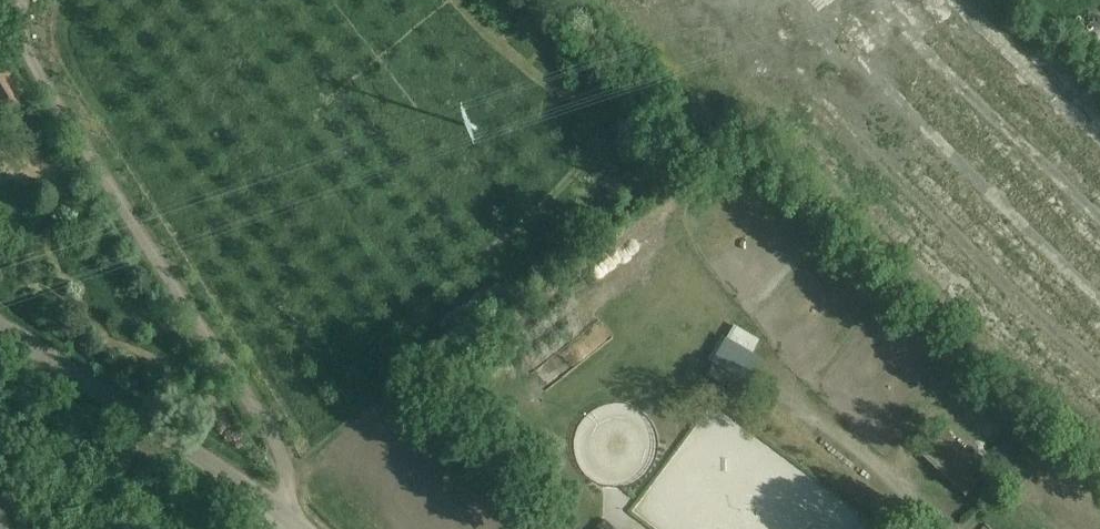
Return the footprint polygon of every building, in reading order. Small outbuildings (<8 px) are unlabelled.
[(7,63),(0,68),(0,112),(2,116),(6,118),(32,101),(7,63)] [(748,383),(763,358),(733,341),(719,366),(748,383)] [(0,495),(0,528),(27,528),(0,495)]
